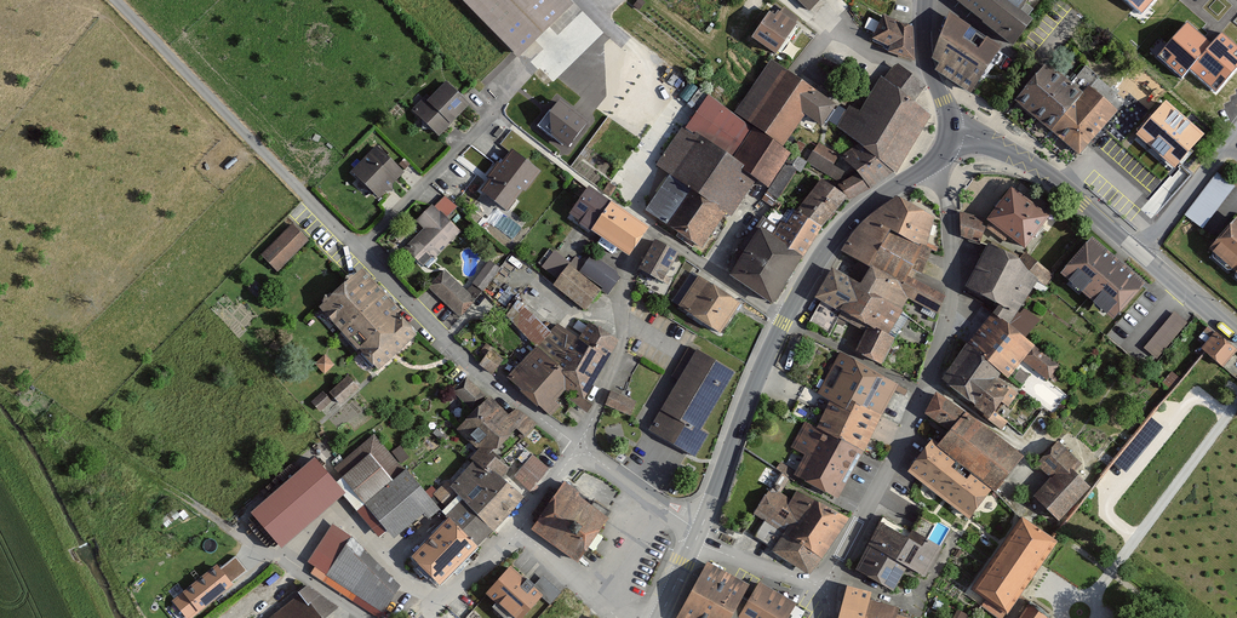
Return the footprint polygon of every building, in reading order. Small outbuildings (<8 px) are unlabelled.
[(570,0),(462,0),(520,58),(574,4),(570,0)] [(811,11),(822,0),(799,0),(811,11)] [(1032,0),(955,0),(1015,46),(1034,21),(1022,12),(1032,0)] [(1141,13),(1153,0),(1126,0),(1141,13)] [(753,39),(778,57),(800,26),(796,24),(799,19),(783,8),(777,17),(771,13),(753,39)] [(972,90),(1001,48),(951,14),(935,59),(941,64),(939,69),(972,90)] [(889,54),(914,60),(912,26),(884,15),(873,38),(892,49),(889,54)] [(1208,41),(1187,22),(1158,56),(1182,77),(1190,69),(1212,44),(1208,41)] [(1221,33),(1212,44),(1190,69),(1216,92),(1236,68),(1236,47),(1221,33)] [(838,106),(772,60),(735,114),(785,149),(807,116),(824,127),(838,106)] [(1049,63),(1016,102),(1051,132),(1085,93),(1072,83),(1049,63)] [(870,97),(921,133),(931,115),(914,99),(925,85),(899,65),(883,77),(870,97)] [(1072,83),(1085,93),(1091,86),(1100,76),(1088,65),(1072,83)] [(439,139),(471,105),(447,83),(415,116),(439,139)] [(1080,157),(1120,111),(1091,86),(1085,93),(1051,132),(1080,157)] [(735,114),(709,97),(686,131),(695,138),(698,134),(746,167),(744,171),(758,181),(769,188),(793,154),(785,149),(735,114)] [(921,133),(870,97),(861,113),(851,106),(839,127),(861,145),(894,172),(921,133)] [(587,122),(559,100),(539,126),(568,147),(587,122)] [(1203,135),(1164,101),(1136,133),(1175,167),(1203,135)] [(682,129),(657,165),(671,175),(694,191),(727,214),(733,218),(758,181),(744,171),(746,167),(698,134),(695,138),(686,131),(682,129)] [(841,156),(821,143),(807,165),(839,184),(847,171),(836,164),(841,156)] [(861,145),(841,156),(859,174),(870,189),(894,172),(861,145)] [(352,173),(377,198),(403,172),(379,147),(352,173)] [(491,181),(482,192),(508,213),(540,171),(513,150),(502,165),(498,162),(486,177),(491,181)] [(1203,231),(1236,187),(1218,172),(1184,216),(1203,231)] [(849,198),(870,189),(859,174),(842,185),(849,198)] [(694,191),(671,175),(646,212),(670,227),(694,191)] [(823,227),(849,198),(823,179),(800,213),(823,227)] [(989,220),(1028,249),(1052,218),(1013,188),(989,220)] [(575,213),(595,228),(612,206),(592,191),(575,213)] [(703,249),(727,214),(694,191),(670,227),(703,249)] [(447,218),(457,208),(446,197),(436,207),(447,218)] [(870,218),(926,249),(936,218),(899,197),(870,218)] [(631,258),(650,230),(613,204),(612,206),(595,228),(593,233),(631,258)] [(406,250),(425,270),(462,234),(447,218),(436,207),(434,205),(417,222),(425,231),(406,250)] [(800,213),(797,211),(789,224),(784,222),(774,239),(805,257),(823,227),(800,213)] [(963,213),(963,237),(981,244),(989,220),(963,213)] [(926,249),(870,218),(862,224),(852,234),(842,252),(872,269),(874,265),(906,284),(915,279),(917,273),(924,276),(935,255),(926,249)] [(1210,249),(1236,273),(1236,218),(1210,249)] [(278,271),(309,241),(293,224),(262,255),(278,271)] [(774,304),(805,257),(774,239),(760,230),(730,276),(774,304)] [(1115,322),(1147,286),(1094,239),(1062,275),(1115,322)] [(679,254),(658,242),(641,273),(667,288),(672,280),(666,276),(679,254)] [(1022,260),(990,244),(968,289),(1001,307),(994,315),(1011,329),(1039,280),(1022,260)] [(556,252),(542,269),(547,272),(553,265),(557,268),(550,276),(556,280),(570,264),(556,252)] [(1048,287),(1055,277),(1028,253),(1022,260),(1039,280),(1048,287)] [(603,291),(609,295),(620,281),(592,259),(581,274),(603,291)] [(500,270),(490,262),(472,285),(482,294),(500,270)] [(937,315),(947,297),(915,279),(906,284),(874,265),(872,269),(863,285),(846,318),(869,331),(870,328),(877,332),(879,329),(890,335),(904,311),(910,300),(937,315)] [(555,288),(586,312),(603,291),(581,274),(571,266),(555,288)] [(846,318),(863,285),(832,269),(815,302),(846,318)] [(320,307),(340,330),(383,292),(363,270),(320,307)] [(446,271),(430,287),(461,319),(477,302),(446,271)] [(742,302),(693,271),(673,303),(722,334),(742,302)] [(340,330),(359,352),(402,315),(383,292),(340,330)] [(538,350),(551,333),(519,301),(506,319),(511,324),(528,340),(538,350)] [(1155,365),(1189,324),(1175,313),(1141,353),(1155,365)] [(359,352),(379,375),(422,338),(402,315),(359,352)] [(1025,363),(1037,348),(1011,329),(994,315),(970,345),(1004,376),(1010,381),(1025,363)] [(538,350),(558,369),(594,388),(620,342),(590,323),(579,340),(558,325),(551,333),(538,350)] [(517,350),(528,340),(511,324),(502,334),(517,350)] [(882,367),(897,339),(890,335),(879,329),(877,332),(870,328),(869,331),(856,354),(882,367)] [(1236,355),(1236,350),(1217,333),(1202,350),(1225,369),(1236,355)] [(1004,376),(970,345),(943,383),(1004,433),(1010,424),(999,415),(1004,405),(1011,411),(1021,397),(1000,380),(1004,376)] [(1049,383),(1061,368),(1037,348),(1025,363),(1049,383)] [(534,405),(558,369),(538,350),(522,364),(511,384),(534,405)] [(697,458),(710,435),(703,430),(736,373),(698,350),(651,431),(697,458)] [(493,376),(505,365),(493,353),(482,364),(493,376)] [(862,406),(883,416),(895,392),(907,398),(911,391),(840,353),(818,395),(831,403),(848,411),(853,401),(862,406)] [(324,376),(336,365),(325,354),(314,365),(324,376)] [(594,388),(558,369),(534,405),(542,412),(552,419),(561,407),(556,403),(563,395),(587,413),(593,406),(585,401),(594,388)] [(341,406),(360,389),(350,377),(330,393),(341,406)] [(453,395),(470,410),(484,395),(467,380),(453,395)] [(311,403),(320,414),(333,402),(324,392),(311,403)] [(981,481),(993,490),(998,493),(1025,458),(938,392),(927,415),(949,432),(939,446),(959,462),(981,481)] [(637,404),(613,394),(607,406),(631,417),(637,404)] [(479,451),(490,451),(499,452),(513,438),(511,434),(517,429),(527,438),(538,427),(516,409),(510,416),(492,399),(457,431),(479,451)] [(831,403),(818,429),(843,441),(862,406),(853,401),(848,411),(831,403)] [(864,452),(883,416),(862,406),(843,441),(864,452)] [(797,477),(840,499),(864,452),(843,441),(818,429),(808,423),(795,448),(808,455),(797,477)] [(394,481),(405,472),(374,435),(335,468),(343,478),(371,454),(394,481)] [(1074,471),(1080,461),(1059,443),(1039,466),(1052,479),(1074,471)] [(907,473),(972,522),(989,497),(976,487),(953,469),(926,448),(907,473)] [(490,451),(479,451),(472,460),(475,463),(489,478),(495,473),(505,465),(490,451)] [(394,481),(371,454),(343,478),(366,505),(394,481)] [(515,478),(531,492),(550,470),(533,456),(515,478)] [(316,459),(251,512),(282,549),(346,495),(316,459)] [(959,462),(953,469),(976,487),(981,481),(959,462)] [(465,501),(493,531),(526,498),(495,473),(489,478),(475,463),(452,488),(465,501)] [(430,520),(441,510),(406,470),(405,472),(394,481),(366,505),(396,539),(425,514),(430,520)] [(1034,498),(1060,523),(1093,489),(1074,471),(1052,479),(1034,498)] [(610,519),(577,496),(580,492),(567,482),(533,530),(579,562),(610,519)] [(824,560),(850,519),(799,491),(793,501),(773,487),(754,515),(784,533),(774,552),(809,577),(824,560)] [(465,501),(448,518),(450,520),(451,519),(478,546),(493,531),(465,501)] [(413,557),(441,585),(479,547),(478,546),(451,519),(450,520),(413,557)] [(578,537),(584,528),(575,521),(569,530),(578,537)] [(988,617),(1006,617),(1059,544),(1025,521),(975,592),(987,600),(979,612),(988,617)] [(881,523),(871,545),(910,568),(926,577),(942,547),(919,533),(914,541),(881,523)] [(330,578),(385,615),(403,585),(357,538),(330,578)] [(857,571),(896,593),(910,568),(871,545),(857,571)] [(484,591),(515,617),(520,617),(543,593),(551,601),(561,590),(544,574),(534,584),(510,562),(484,591)] [(678,617),(732,617),(750,586),(708,563),(678,617)] [(217,566),(172,601),(186,617),(194,617),(233,587),(217,566)] [(341,607),(304,585),(296,591),(298,596),(309,610),(314,606),(324,617),(327,617),(341,607)] [(743,617),(787,617),(795,603),(763,585),(743,617)] [(847,586),(839,617),(867,617),(871,602),(873,592),(847,586)] [(275,617),(324,617),(314,606),(309,610),(298,596),(273,616),(275,617)] [(487,613),(471,598),(456,614),(461,617),(483,617),(487,613)] [(867,617),(905,617),(897,616),(899,607),(871,602),(867,617)] [(1030,604),(1021,617),(1051,617),(1030,604)]
